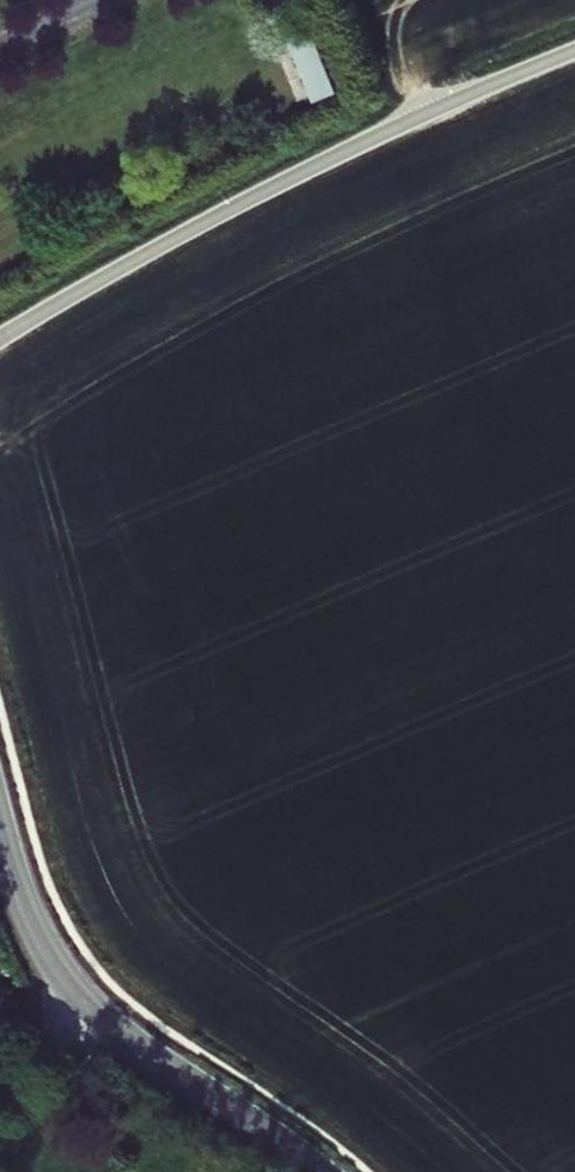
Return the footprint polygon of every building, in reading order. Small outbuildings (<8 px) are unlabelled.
[(319,100),(342,90),(315,26),(292,35),(319,100)]
